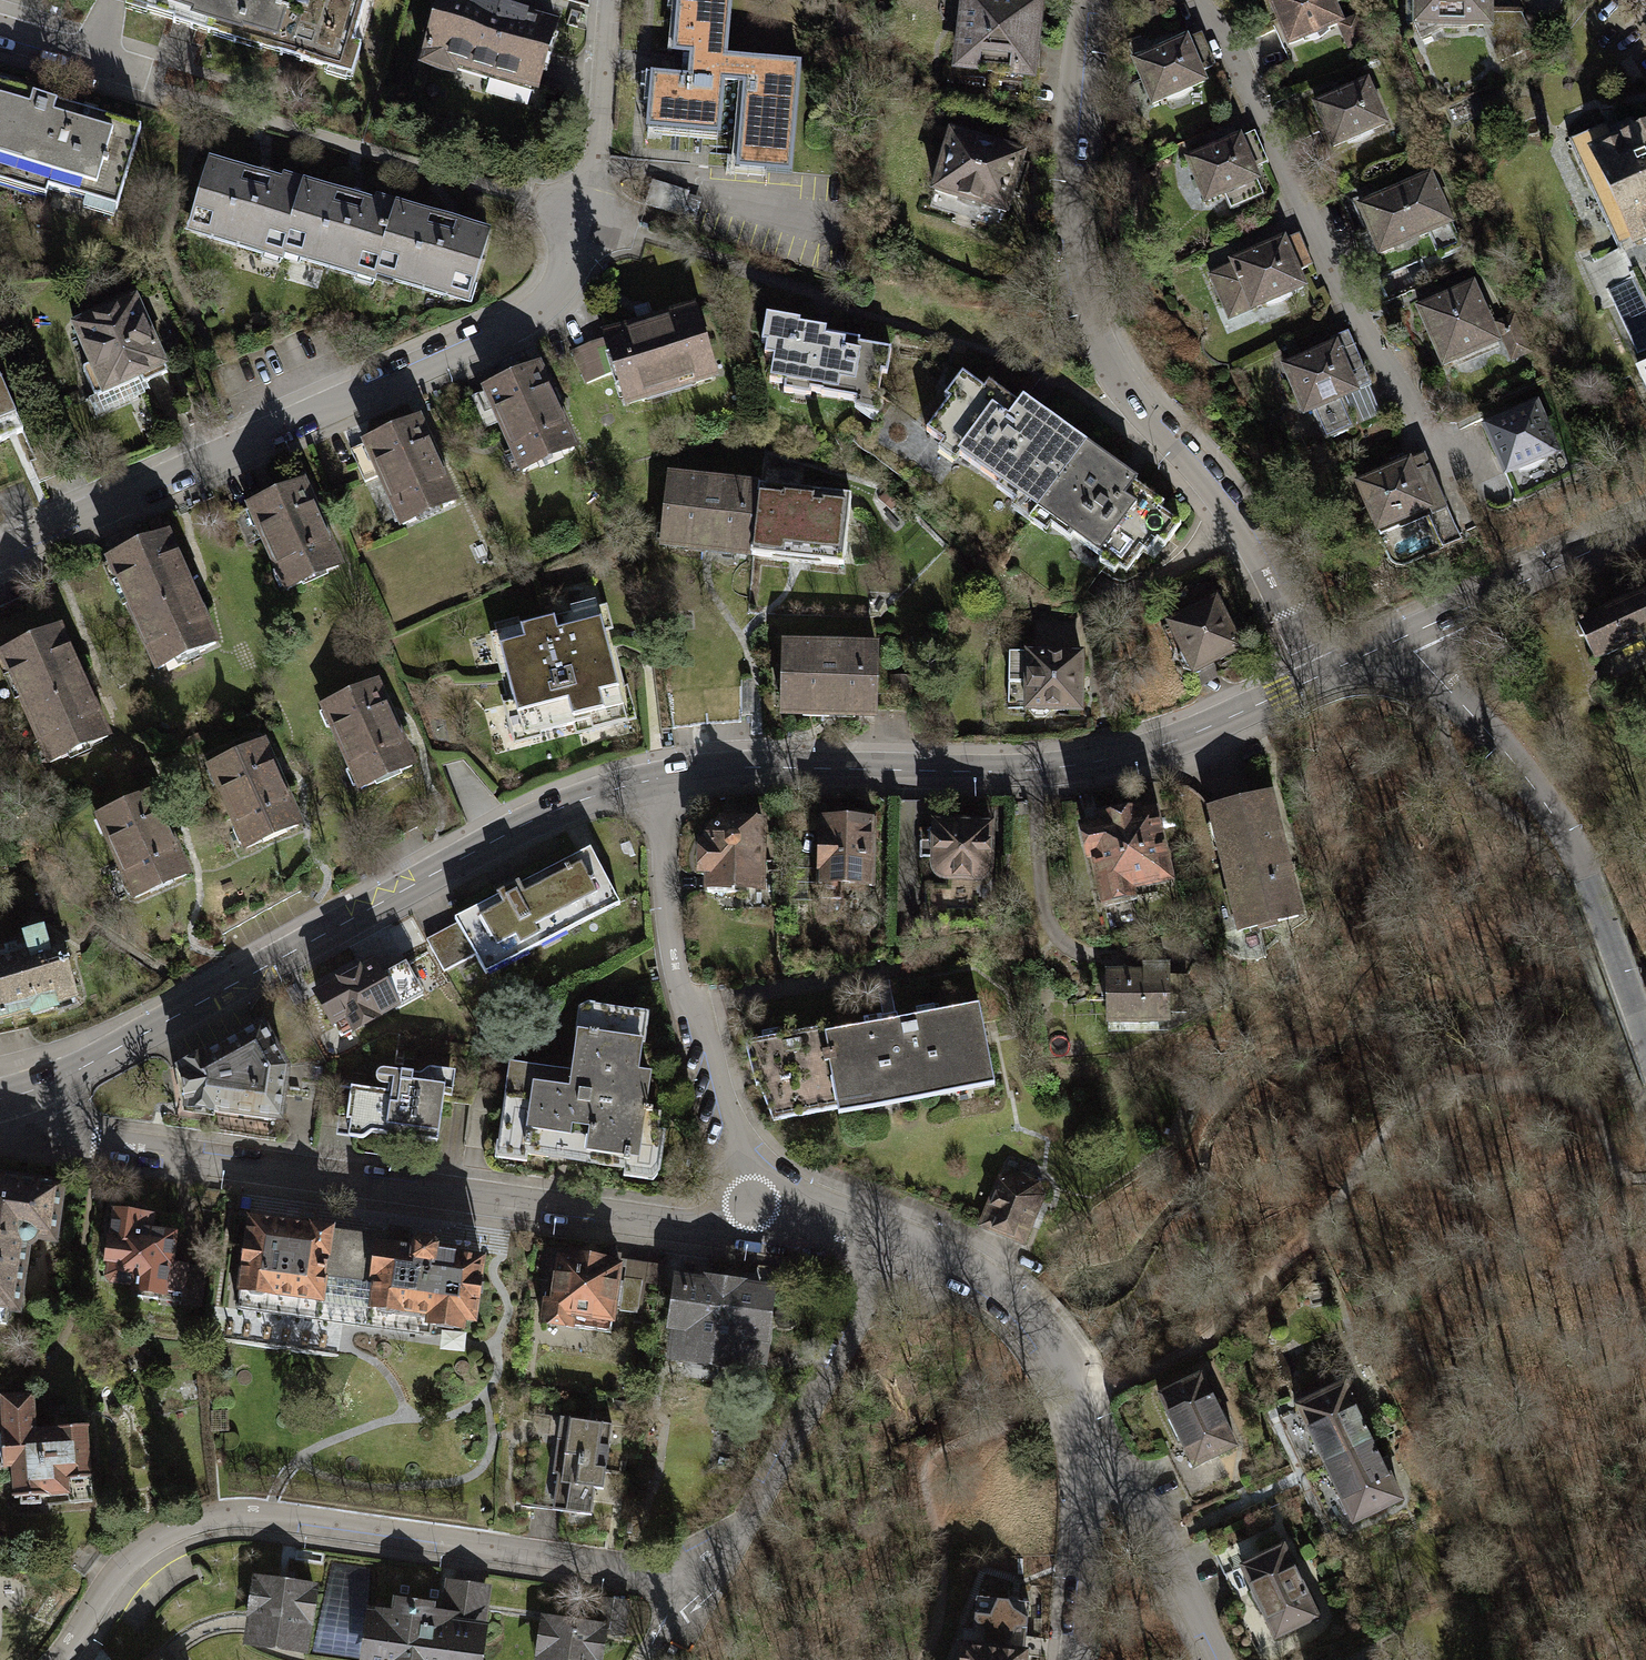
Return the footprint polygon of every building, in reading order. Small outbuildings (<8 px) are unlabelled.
[(136,3),(175,15),(173,21),(187,24),(292,55),(343,70),(364,0),(137,0),(136,3)] [(555,21),(482,0),(439,0),(421,62),(453,71),(456,63),(536,86),(555,21)] [(725,0),(674,0),(670,52),(687,53),(686,65),(685,78),(647,75),(643,128),(714,133),(718,81),(739,82),(733,168),(785,172),(793,63),(721,58),(725,0)] [(1010,0),(970,0),(968,18),(964,18),(959,64),(985,67),(995,68),(1028,71),(1032,45),(1025,44),(1026,34),(1032,35),(1036,3),(1010,0)] [(1331,0),(1269,0),(1288,44),(1337,23),(1340,22),(1331,0)] [(1416,27),(1421,37),(1444,23),(1499,24),(1499,14),(1489,13),(1489,0),(1415,0),(1416,27)] [(1499,24),(1513,54),(1535,44),(1521,14),(1499,14),(1499,24)] [(1354,16),(1340,22),(1337,23),(1347,48),(1365,40),(1354,16)] [(1200,34),(1185,41),(1198,71),(1213,64),(1200,34)] [(1198,71),(1185,41),(1135,62),(1152,102),(1202,81),(1198,71)] [(985,67),(959,64),(949,62),(947,82),(983,86),(985,67)] [(1028,71),(995,68),(992,97),(1025,100),(1028,71)] [(1383,123),(1367,83),(1316,104),(1333,145),(1383,123)] [(140,126),(0,85),(0,174),(116,208),(140,126)] [(1566,140),(1618,250),(1642,238),(1645,244),(1645,243),(1645,129),(1615,144),(1604,122),(1566,140)] [(995,125),(989,145),(1020,154),(1026,135),(995,125)] [(1252,132),(1237,139),(1251,169),(1266,163),(1252,132)] [(989,145),(950,134),(934,190),(1005,211),(1009,195),(1018,197),(1028,164),(1018,161),(1020,154),(989,145)] [(1251,169),(1237,139),(1187,161),(1205,201),(1224,193),(1231,209),(1262,195),(1251,169)] [(283,247),(303,182),(283,176),(282,182),(207,160),(189,220),(210,226),(207,237),(264,254),(266,246),(282,251),(283,247)] [(1460,249),(1428,177),(1360,206),(1380,253),(1428,232),(1439,258),(1460,249)] [(684,191),(648,180),(640,203),(676,215),(684,191)] [(376,269),(396,203),(375,197),(373,202),(303,182),(283,247),(300,252),(298,259),(356,276),(359,268),(375,273),(376,269)] [(489,230),(396,203),(376,269),(395,274),(392,281),(449,298),(452,285),(471,291),(489,230)] [(1296,233),(1282,239),(1296,270),(1309,265),(1296,233)] [(1296,270),(1282,239),(1231,262),(1233,266),(1210,276),(1228,318),(1303,286),(1296,270)] [(1632,279),(1609,290),(1638,352),(1645,348),(1645,308),(1632,279)] [(1496,340),(1471,285),(1418,309),(1443,364),(1496,340)] [(133,298),(73,326),(90,363),(82,367),(94,394),(87,397),(95,415),(150,389),(145,379),(166,369),(133,298)] [(712,376),(692,310),(669,317),(670,320),(654,326),(651,318),(637,323),(639,329),(629,333),(628,329),(605,336),(606,340),(616,372),(626,403),(712,376)] [(799,322),(766,317),(761,344),(766,345),(764,357),(772,358),(768,381),(784,384),(783,391),(809,396),(810,393),(854,400),(856,394),(876,397),(880,373),(885,374),(893,330),(869,326),(866,344),(859,343),(859,340),(824,334),(824,330),(799,326),(799,322)] [(1370,383),(1347,332),(1330,339),(1333,345),(1284,366),(1304,412),(1311,409),(1324,440),(1353,428),(1339,397),(1370,383)] [(616,372),(606,340),(571,352),(587,383),(616,372)] [(573,449),(536,367),(487,389),(523,471),(573,449)] [(1021,516),(1028,521),(1084,442),(1022,396),(1016,404),(987,383),(983,389),(961,374),(945,396),(950,400),(927,432),(942,443),(946,438),(961,449),(957,454),(997,483),(993,487),(1015,503),(1019,497),(1029,505),(1021,516)] [(21,431),(0,383),(0,440),(21,431)] [(1536,406),(1483,428),(1502,474),(1554,452),(1536,406)] [(402,524),(453,501),(416,420),(365,443),(379,474),(402,524)] [(1084,442),(1028,521),(1034,525),(1041,515),(1053,523),(1050,527),(1069,542),(1073,537),(1102,558),(1099,562),(1113,573),(1127,554),(1136,561),(1142,552),(1146,555),(1156,541),(1163,546),(1179,524),(1158,509),(1163,503),(1134,483),(1137,480),(1084,442)] [(379,474),(365,443),(350,450),(364,481),(379,474)] [(1389,469),(1356,484),(1389,558),(1391,561),(1394,563),(1399,564),(1403,564),(1461,539),(1424,454),(1408,461),(1405,455),(1386,463),(1389,469)] [(692,477),(667,474),(660,545),(752,554),(758,484),(734,482),(733,485),(692,481),(692,477)] [(337,567),(301,484),(249,506),(284,589),(337,567)] [(784,487),(758,484),(752,554),(843,562),(849,495),(825,492),(824,495),(783,492),(784,487)] [(214,643),(165,533),(107,558),(156,669),(214,643)] [(1576,625),(1594,662),(1641,639),(1645,648),(1645,591),(1576,625)] [(1215,599),(1168,623),(1181,649),(1178,660),(1182,669),(1192,671),(1196,679),(1215,669),(1212,663),(1240,649),(1215,599)] [(596,607),(494,634),(522,737),(624,710),(596,607)] [(59,626),(0,652),(0,654),(48,763),(107,737),(59,626)] [(809,642),(783,642),(783,712),(875,712),(875,644),(850,644),(850,647),(809,647),(809,642)] [(1081,654),(1008,653),(1007,708),(1027,708),(1034,716),(1043,717),(1051,709),(1080,709),(1081,654)] [(412,765),(375,683),(324,706),(360,788),(412,765)] [(297,824),(260,742),(210,765),(247,847),(297,824)] [(186,875),(150,793),(98,815),(133,898),(186,875)] [(1269,796),(1212,810),(1240,930),(1297,917),(1269,796)] [(1154,811),(1086,826),(1103,905),(1133,899),(1131,889),(1169,880),(1166,863),(1168,860),(1166,850),(1162,848),(1154,811)] [(955,824),(935,823),(933,869),(934,873),(937,875),(940,877),(943,878),(978,879),(982,878),(986,876),(987,873),(988,870),(990,825),(971,824),(971,816),(955,816),(955,824)] [(762,821),(720,820),(710,834),(709,845),(704,844),(701,850),(699,858),(700,867),(703,873),(707,873),(707,892),(734,893),(734,882),(760,883),(762,821)] [(873,821),(819,820),(818,907),(820,913),(824,916),(829,917),(835,915),(839,912),(841,908),(842,899),(838,899),(839,884),(872,885),(873,821)] [(486,902),(454,919),(456,924),(473,956),(480,969),(616,896),(590,847),(565,861),(520,885),(518,881),(495,894),(497,896),(486,902)] [(427,939),(444,972),(473,956),(456,924),(427,939)] [(0,951),(0,985),(9,1016),(30,1010),(32,1014),(56,1007),(54,1002),(75,996),(60,944),(47,937),(42,938),(40,931),(24,936),(26,943),(0,951)] [(368,963),(314,994),(339,1037),(393,1006),(368,963)] [(1169,972),(1108,972),(1108,1021),(1167,1021),(1167,1011),(1185,1011),(1185,978),(1169,978),(1169,972)] [(9,1016),(0,985),(0,1019),(9,1016)] [(978,1004),(824,1034),(836,1099),(837,1105),(992,1075),(978,1004)] [(573,1074),(511,1065),(500,1143),(527,1146),(526,1154),(548,1157),(549,1153),(587,1158),(586,1163),(624,1168),(625,1161),(655,1165),(660,1159),(663,1134),(655,1133),(657,1114),(650,1113),(651,1108),(644,1107),(648,1074),(636,1073),(640,1041),(629,1039),(633,1013),(593,1007),(589,1035),(578,1033),(573,1074)] [(261,1025),(177,1070),(187,1107),(279,1118),(286,1070),(261,1025)] [(836,1099),(824,1034),(823,1028),(746,1043),(754,1085),(759,1084),(768,1111),(836,1099)] [(437,1141),(445,1079),(440,1079),(442,1069),(429,1067),(419,1074),(383,1069),(379,1070),(376,1072),(374,1076),(375,1080),(378,1083),(381,1084),(380,1090),(349,1086),(344,1129),(349,1130),(348,1137),(362,1139),(368,1132),(437,1141)] [(1010,1174),(998,1179),(979,1226),(1022,1243),(1041,1195),(1036,1184),(1010,1174)] [(0,1177),(0,1324),(5,1325),(7,1309),(16,1310),(25,1245),(36,1237),(53,1239),(60,1185),(0,1177)] [(151,1217),(113,1212),(105,1281),(138,1285),(137,1297),(158,1299),(159,1292),(178,1295),(182,1266),(169,1264),(173,1233),(150,1231),(151,1217)] [(381,1235),(249,1218),(237,1310),(344,1323),(429,1334),(430,1323),(460,1327),(462,1319),(473,1320),(481,1257),(434,1251),(435,1245),(412,1242),(412,1249),(380,1245),(381,1235)] [(619,1264),(557,1258),(553,1302),(542,1301),(540,1322),(572,1325),(573,1317),(613,1321),(619,1264)] [(203,1269),(182,1266),(178,1295),(178,1303),(198,1305),(203,1269)] [(640,1279),(623,1277),(619,1311),(636,1313),(640,1279)] [(710,1289),(682,1285),(677,1321),(685,1322),(681,1348),(762,1359),(766,1330),(756,1329),(761,1293),(735,1290),(736,1281),(712,1278),(710,1289)] [(1177,1386),(1159,1395),(1194,1465),(1235,1445),(1200,1375),(1177,1386)] [(1343,1384),(1296,1407),(1324,1464),(1371,1441),(1343,1384)] [(0,1397),(0,1418),(1,1431),(0,1431),(0,1468),(11,1467),(13,1497),(19,1497),(20,1504),(41,1503),(40,1496),(69,1494),(70,1503),(91,1502),(87,1426),(35,1429),(33,1395),(0,1397)] [(612,1424),(558,1416),(550,1472),(567,1474),(562,1510),(591,1514),(594,1488),(603,1489),(612,1424)] [(1371,1441),(1324,1464),(1353,1522),(1400,1499),(1371,1441)] [(1283,1546),(1243,1565),(1275,1634),(1315,1615),(1283,1546)] [(307,1589),(258,1582),(251,1638),(300,1645),(307,1589)] [(375,1615),(371,1650),(377,1651),(376,1659),(473,1659),(482,1592),(451,1588),(447,1621),(424,1618),(425,1611),(398,1607),(397,1618),(375,1615)] [(964,1630),(961,1659),(1024,1659),(1030,1603),(977,1598),(973,1631),(964,1630)] [(599,1602),(597,1622),(566,1618),(564,1627),(547,1624),(543,1659),(594,1659),(597,1631),(620,1634),(624,1605),(599,1602)]
